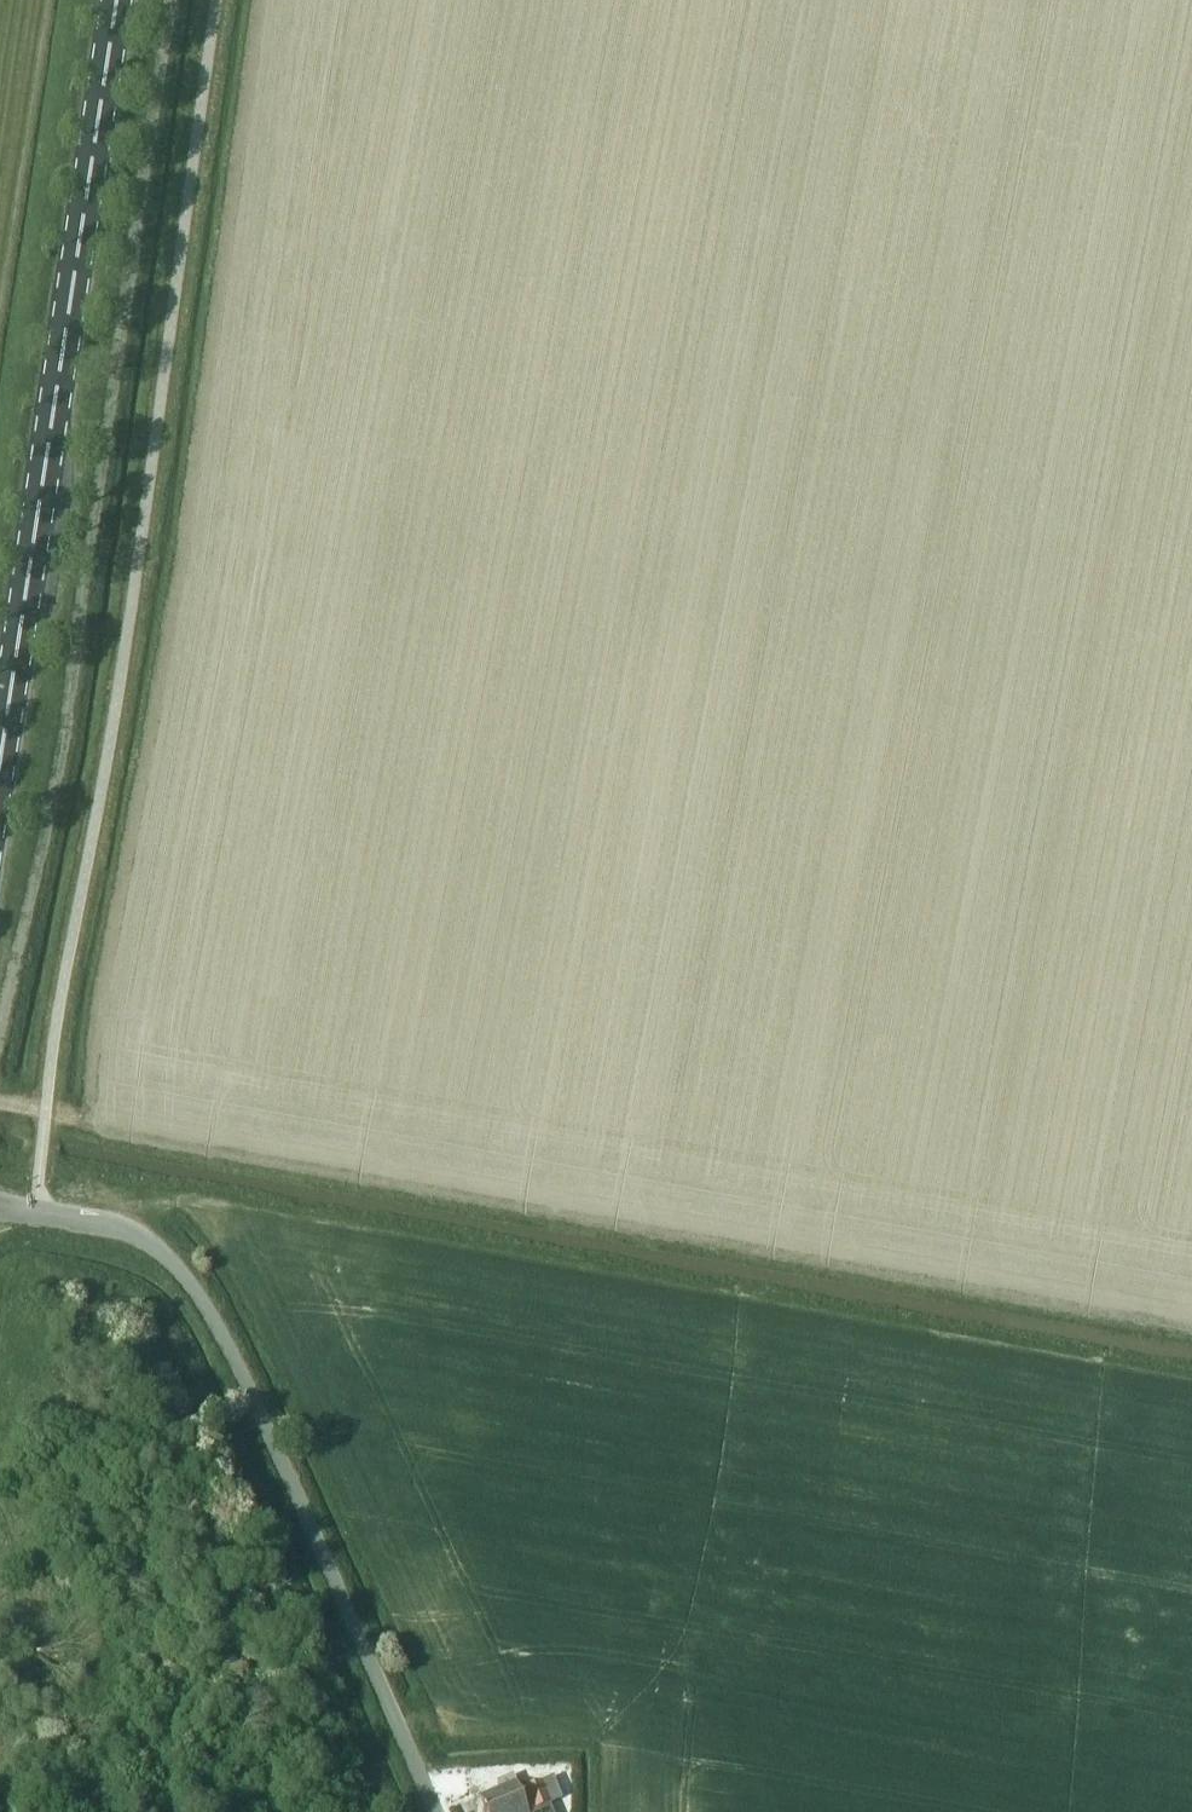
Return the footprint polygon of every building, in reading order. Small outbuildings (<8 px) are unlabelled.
[(549,1805),(562,1800),(553,1777),(526,1789),(524,1785),(517,1788),(513,1777),(498,1784),(501,1790),(479,1799),(484,1811),(552,1811),(549,1805)]
